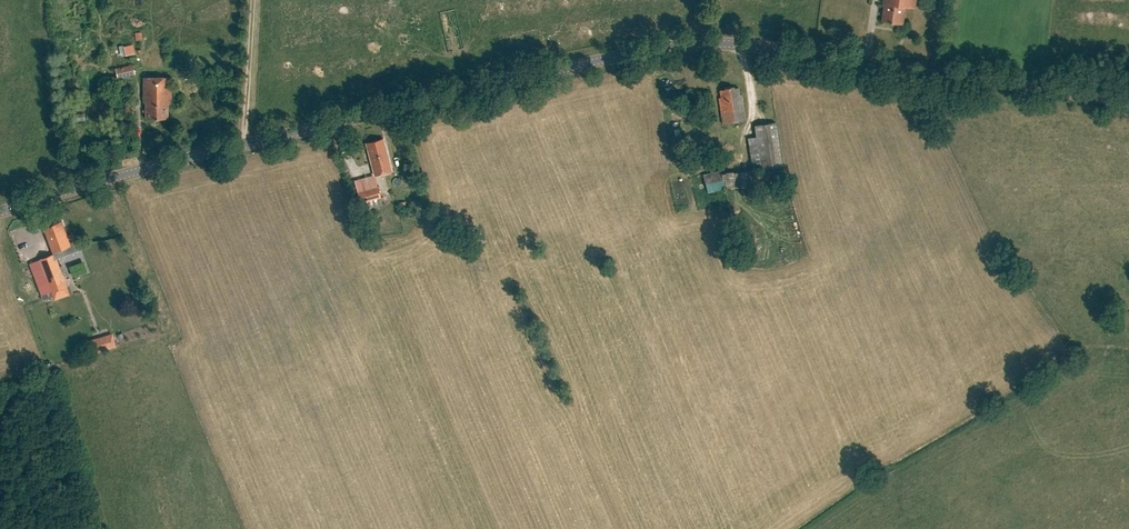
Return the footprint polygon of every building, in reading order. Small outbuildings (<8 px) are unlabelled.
[(883,5),(885,6),(883,21),(904,24),(906,7),(916,8),(917,0),(884,0),(883,5)] [(116,70),(118,78),(135,74),(134,66),(116,70)] [(146,119),(168,119),(168,105),(171,103),(171,77),(144,77),(144,102),(146,102),(146,119)] [(721,90),(724,124),(740,122),(737,89),(721,90)] [(782,166),(776,122),(754,125),(756,137),(747,138),(752,168),(761,167),(761,169),(782,166)] [(690,129),(690,138),(712,138),(712,129),(690,129)] [(383,139),(366,143),(374,176),(392,171),(383,139)] [(724,189),(760,186),(760,191),(771,189),(769,169),(733,173),(733,172),(721,173),(720,171),(703,175),(707,194),(724,189)] [(378,186),(357,191),(360,203),(381,198),(378,186)] [(61,221),(44,228),(54,254),(55,259),(56,259),(67,255),(67,253),(77,250),(72,236),(67,237),(61,221)] [(54,254),(39,260),(54,300),(70,294),(66,284),(68,283),(64,273),(62,274),(56,259),(55,259),(54,254)] [(114,333),(88,342),(93,355),(118,347),(114,333)]
